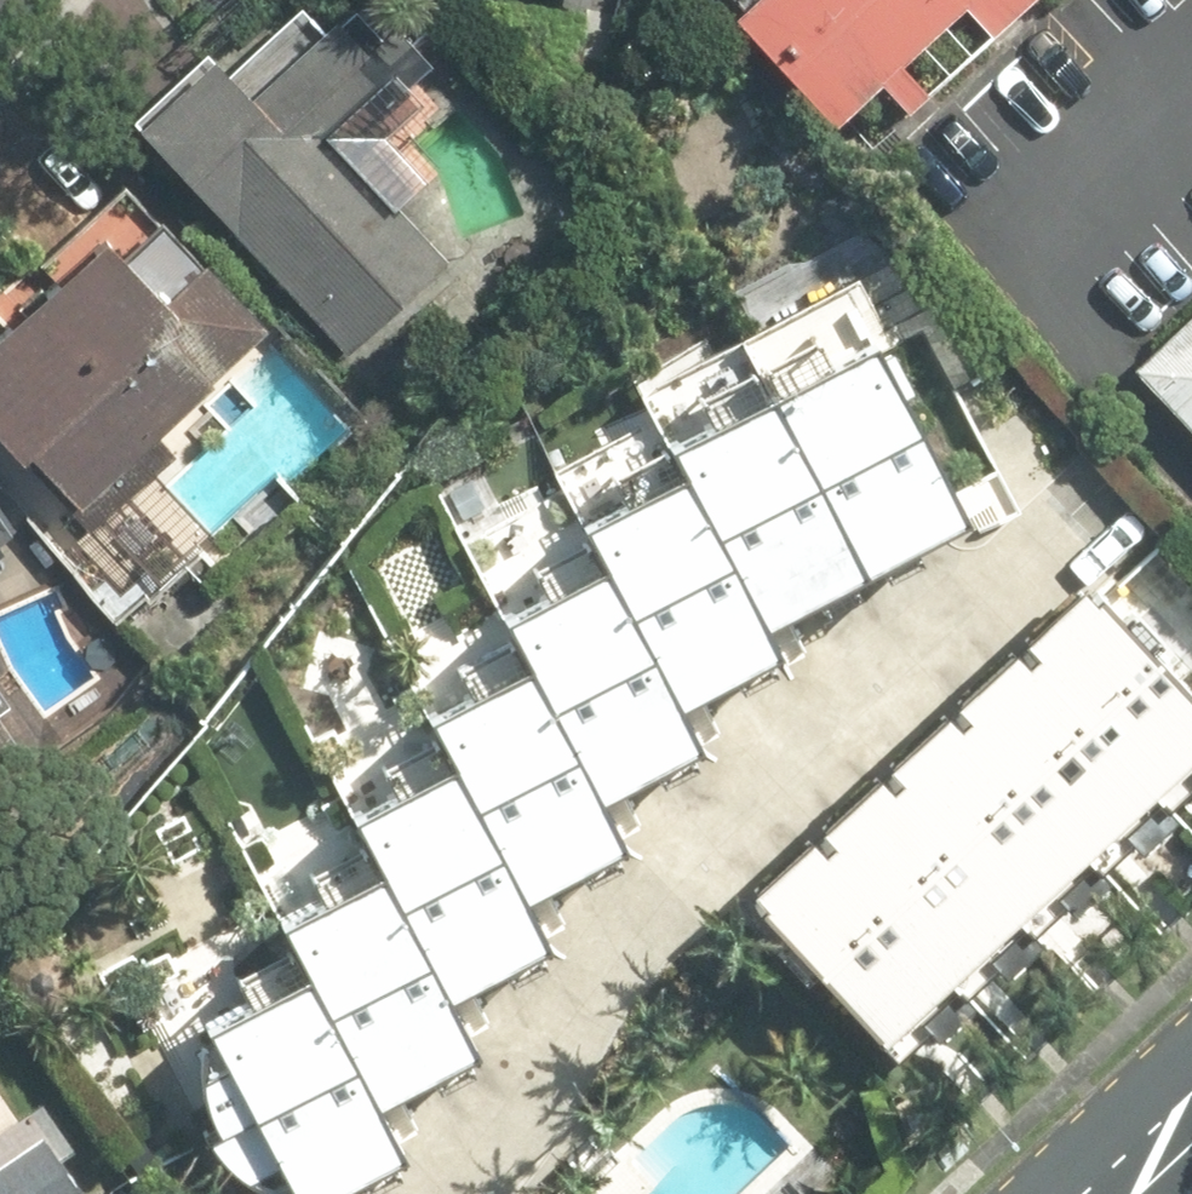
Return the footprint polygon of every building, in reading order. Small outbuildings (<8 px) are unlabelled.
[(711,20),(816,134),(951,11),(977,39),(1020,0),(732,0),(711,20)] [(121,125),(335,353),(436,259),(312,128),(361,82),(288,5),(210,77),(193,58),(121,125)] [(257,332),(193,264),(144,311),(80,244),(0,319),(0,464),(54,522),(257,332)] [(1135,369),(1191,431),(1191,318),(1135,369)] [(841,346),(740,399),(834,578),(935,525),(841,346)] [(643,449),(658,477),(738,628),(834,578),(740,399),(643,449)] [(557,529),(580,572),(651,708),(752,656),(738,628),(658,477),(557,529)] [(477,625),(501,671),(570,806),(672,754),(651,708),(580,572),(477,625)] [(1126,792),(1191,731),(1191,727),(1060,584),(991,647),(1126,792)] [(923,710),(1057,855),(1126,792),(991,647),(923,710)] [(402,723),(426,769),(495,902),(594,851),(570,806),(501,671),(402,723)] [(855,773),(989,918),(1057,855),(923,710),(855,773)] [(14,759),(0,738),(0,768),(14,759)] [(326,820),(355,876),(421,1002),(520,951),(495,902),(426,769),(326,820)] [(786,836),(921,981),(989,918),(855,773),(786,836)] [(718,899),(852,1044),(921,981),(786,836),(718,899)] [(252,929),(279,981),(347,1111),(450,1057),(421,1002),(355,876),(252,929)] [(347,1111),(279,981),(178,1034),(261,1193),(309,1193),(373,1161),(347,1111)] [(28,1130),(0,1149),(0,1193),(71,1193),(28,1130)]
